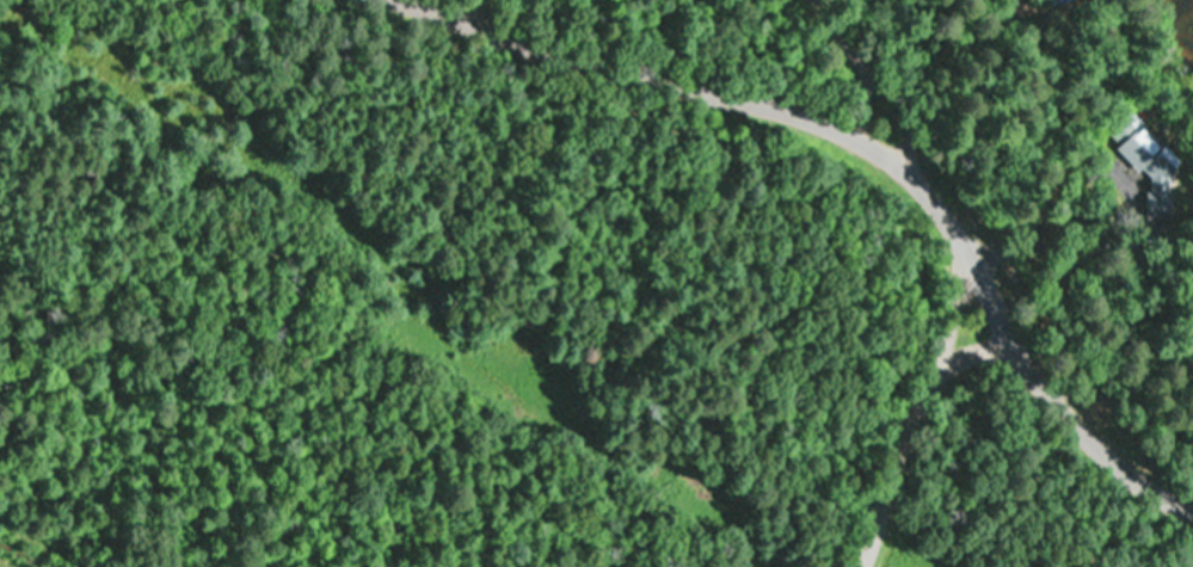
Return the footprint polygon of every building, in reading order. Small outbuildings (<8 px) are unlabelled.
[(1155,190),(1180,171),(1137,113),(1111,132),(1155,190)]
